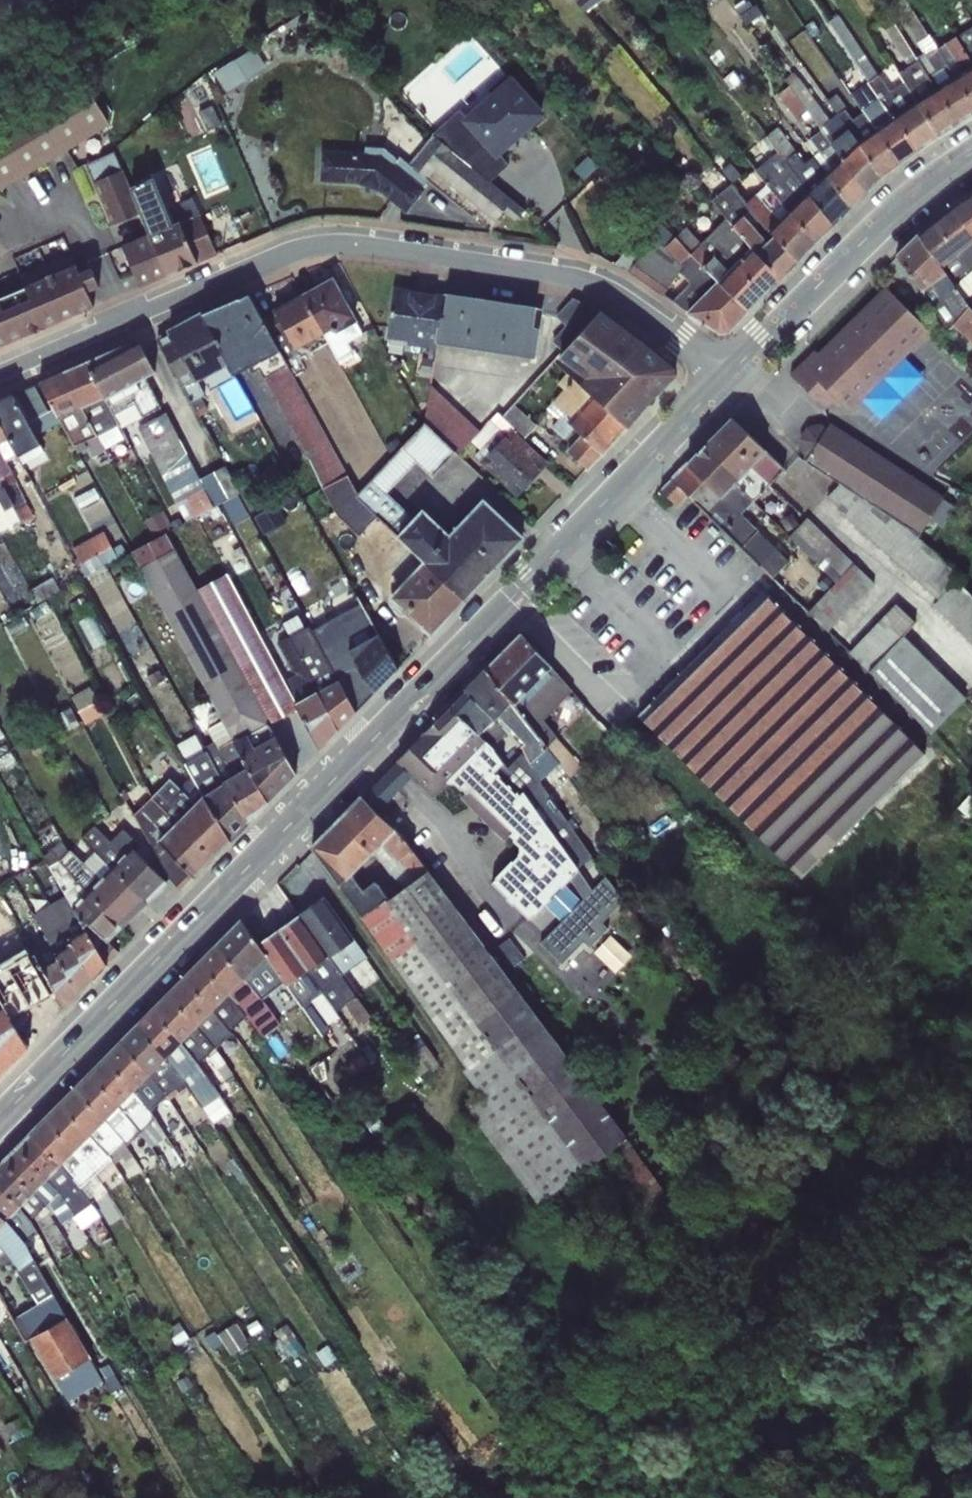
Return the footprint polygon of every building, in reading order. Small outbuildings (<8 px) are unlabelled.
[(584,12),(600,0),(575,0),(584,12)] [(938,49),(908,0),(896,0),(904,15),(900,17),(925,56),(918,60),(936,90),(955,78),(938,49)] [(966,11),(960,0),(944,0),(955,18),(966,11)] [(571,3),(559,13),(569,24),(580,13),(571,3)] [(755,7),(742,16),(747,24),(761,15),(755,7)] [(971,27),(971,20),(966,11),(955,18),(963,33),(971,27)] [(918,102),(904,82),(890,93),(875,71),(839,15),(829,22),(873,90),(894,118),(918,102)] [(936,90),(918,60),(896,24),(886,31),(909,67),(898,73),(904,82),(918,102),(936,90)] [(963,33),(971,46),(971,27),(963,33)] [(963,33),(956,37),(971,62),(971,46),(963,33)] [(956,37),(938,49),(955,78),(971,67),(971,62),(956,37)] [(255,48),(215,73),(228,92),(267,67),(255,48)] [(971,106),(971,67),(955,78),(971,106)] [(733,71),(723,78),(734,92),(744,85),(733,71)] [(847,131),(838,115),(830,121),(798,78),(789,86),(790,87),(779,94),(796,119),(807,110),(822,130),(831,145),(842,159),(859,144),(849,129),(847,131)] [(958,125),(971,116),(971,106),(955,78),(936,90),(958,125)] [(109,122),(84,80),(0,131),(0,187),(109,122)] [(894,118),(873,90),(864,97),(858,90),(850,96),(863,113),(876,131),(894,118)] [(918,102),(939,137),(958,125),(936,90),(918,102)] [(876,131),(863,113),(854,122),(846,109),(847,108),(837,94),(828,101),(838,115),(847,131),(849,129),(859,144),(876,131)] [(894,118),(917,153),(939,137),(918,102),(894,118)] [(213,105),(200,111),(209,130),(222,124),(213,105)] [(876,131),(901,164),(917,153),(894,118),(876,131)] [(809,191),(818,182),(779,127),(767,136),(779,152),(790,168),(809,191)] [(842,159),(822,130),(806,143),(826,174),(842,159)] [(859,144),(882,178),(901,164),(876,131),(859,144)] [(409,163),(408,164),(427,180),(435,171),(495,221),(505,212),(515,221),(525,210),(433,135),(409,163)] [(842,159),(870,190),(882,178),(859,144),(842,159)] [(393,162),(396,158),(383,148),(366,147),(366,153),(382,154),(393,162)] [(721,149),(709,158),(716,167),(727,158),(721,149)] [(94,183),(124,169),(116,151),(86,164),(94,183)] [(366,153),(322,151),(320,180),(369,183),(406,212),(425,188),(423,186),(393,162),(382,154),(366,153)] [(789,211),(809,191),(790,168),(779,152),(756,171),(767,184),(789,211)] [(423,186),(427,180),(408,164),(409,163),(397,155),(396,158),(393,162),(423,186)] [(826,174),(852,207),(870,190),(842,159),(826,174)] [(141,214),(131,187),(124,169),(94,183),(113,226),(141,214)] [(809,191),(836,224),(852,207),(826,174),(818,182),(809,191)] [(154,177),(131,187),(141,214),(149,235),(168,276),(218,254),(200,212),(174,223),(154,177)] [(780,220),(757,194),(742,177),(732,185),(745,203),(770,230),(780,220)] [(591,184),(568,206),(586,225),(609,203),(591,184)] [(789,211),(767,184),(757,194),(780,220),(789,211)] [(745,203),(732,185),(713,200),(727,218),(753,248),(757,252),(774,235),(770,230),(745,203)] [(789,211),(818,242),(836,224),(809,191),(789,211)] [(969,194),(951,207),(971,237),(971,198),(969,194)] [(689,312),(719,281),(692,255),(676,237),(673,241),(646,207),(626,224),(641,238),(634,247),(629,243),(612,262),(629,270),(665,294),(681,272),(691,282),(674,300),(689,312)] [(951,207),(918,235),(943,266),(971,242),(971,237),(951,207)] [(774,235),(798,262),(818,242),(789,211),(780,220),(770,230),(774,235)] [(753,248),(727,218),(703,244),(687,228),(676,237),(692,255),(719,281),(753,248)] [(141,288),(168,276),(149,235),(123,246),(141,288)] [(757,252),(781,279),(798,262),(774,235),(757,252)] [(943,266),(918,235),(898,255),(922,290),(946,273),(943,266)] [(955,286),(971,272),(971,242),(943,266),(946,273),(955,286)] [(719,281),(748,312),(781,279),(757,252),(753,248),(719,281)] [(50,276),(76,265),(73,254),(45,266),(50,276)] [(93,306),(76,265),(50,276),(26,287),(0,298),(0,345),(93,306)] [(50,276),(45,266),(21,275),(26,287),(50,276)] [(955,286),(965,300),(971,295),(971,272),(955,286)] [(946,273),(922,290),(948,327),(953,325),(971,342),(971,309),(969,306),(965,300),(955,286),(946,273)] [(333,279),(303,296),(324,333),(330,329),(334,331),(354,320),(355,319),(333,279)] [(729,331),(748,312),(719,281),(689,312),(719,332),(729,331)] [(888,305),(898,295),(894,292),(885,286),(819,354),(815,349),(791,375),(804,389),(816,377),(811,372),(883,301),(888,305)] [(438,342),(447,295),(396,288),(388,338),(408,341),(408,345),(431,348),(437,349),(438,342)] [(249,295),(202,314),(228,363),(234,373),(249,365),(279,350),(262,318),(249,295)] [(543,309),(447,295),(438,342),(536,357),(543,309)] [(898,295),(888,305),(922,340),(930,332),(931,334),(934,331),(898,295)] [(303,296),(275,311),(296,348),(324,333),(303,296)] [(563,351),(602,311),(573,298),(556,316),(566,325),(552,341),(563,351)] [(888,305),(883,301),(811,372),(816,377),(839,401),(851,413),(924,341),(922,340),(888,305)] [(591,351),(618,322),(603,310),(602,311),(563,351),(554,361),(567,374),(568,375),(569,374),(591,351)] [(275,311),(262,318),(279,350),(286,361),(299,354),(296,348),(275,311)] [(228,363),(202,314),(169,332),(171,335),(196,380),(198,379),(228,363)] [(362,334),(354,320),(334,331),(330,329),(324,333),(338,360),(352,351),(348,342),(362,334)] [(618,322),(591,351),(602,349),(620,364),(629,355),(643,339),(618,322)] [(156,333),(110,353),(128,385),(106,395),(122,427),(161,407),(141,370),(169,357),(160,340),(156,333)] [(196,380),(171,335),(160,340),(169,357),(200,417),(209,412),(201,396),(205,394),(198,379),(196,380)] [(674,368),(643,339),(629,355),(664,387),(675,374),(674,368)] [(610,363),(616,369),(617,367),(620,364),(602,349),(591,351),(575,368),(586,378),(580,385),(586,390),(610,363)] [(286,361),(279,350),(249,365),(252,373),(260,370),(309,456),(323,488),(348,474),(286,361)] [(110,353),(87,363),(104,396),(106,395),(128,385),(110,353)] [(664,387),(629,355),(620,364),(617,367),(652,399),(664,387)] [(87,363),(64,373),(82,407),(96,401),(104,398),(104,396),(87,363)] [(605,381),(616,369),(610,363),(586,390),(592,396),(592,395),(605,381)] [(639,413),(652,399),(617,367),(616,369),(605,381),(639,413)] [(575,368),(569,374),(580,385),(586,378),(575,368)] [(64,373),(41,383),(53,408),(58,417),(59,417),(82,407),(64,373)] [(559,442),(569,451),(582,436),(568,422),(592,396),(586,390),(580,385),(569,374),(568,375),(567,374),(558,383),(565,389),(547,408),(561,420),(553,428),(564,438),(559,442)] [(816,377),(804,389),(826,413),(839,401),(816,377)] [(627,426),(639,413),(605,381),(592,395),(627,426)] [(41,383),(27,389),(39,415),(53,408),(41,383)] [(426,423),(456,452),(459,454),(472,440),(480,431),(430,384),(426,423)] [(27,389),(14,393),(33,430),(58,417),(53,408),(39,415),(27,389)] [(0,400),(0,423),(8,438),(16,454),(17,457),(40,444),(33,430),(14,393),(0,400)] [(601,454),(627,426),(592,395),(592,396),(568,422),(582,436),(601,454)] [(96,401),(82,407),(96,436),(97,435),(109,430),(96,401)] [(503,417),(515,428),(526,438),(537,426),(515,405),(503,417)] [(59,417),(74,445),(96,436),(82,407),(59,417)] [(167,412),(139,426),(177,503),(205,489),(200,479),(167,412)] [(480,431),(472,440),(481,449),(476,455),(481,460),(511,428),(513,430),(515,428),(503,417),(498,412),(480,431)] [(732,419),(703,448),(737,480),(752,464),(765,450),(732,419)] [(800,439),(803,451),(810,456),(808,459),(842,482),(877,504),(920,532),(944,496),(830,422),(827,427),(822,423),(807,427),(800,439)] [(426,423),(403,446),(417,460),(433,476),(456,452),(426,423)] [(513,430),(511,428),(481,460),(480,461),(517,496),(548,463),(513,430)] [(117,445),(109,430),(97,435),(106,449),(117,445)] [(89,449),(93,456),(106,449),(97,435),(96,436),(74,445),(78,453),(89,449)] [(588,469),(601,454),(582,436),(569,451),(588,469)] [(16,454),(8,438),(0,442),(0,449),(6,459),(16,454)] [(17,457),(16,454),(6,459),(14,473),(46,453),(40,444),(17,457)] [(378,473),(372,479),(387,493),(417,460),(403,446),(378,473)] [(703,448),(688,463),(722,495),(735,482),(737,480),(703,448)] [(24,522),(25,522),(31,519),(27,511),(32,509),(16,479),(14,473),(6,459),(0,449),(0,479),(24,522)] [(784,469),(765,450),(752,464),(771,482),(784,469)] [(372,479),(378,473),(371,462),(357,471),(350,478),(358,494),(372,479)] [(688,463),(661,490),(677,505),(687,497),(740,545),(759,564),(773,578),(790,561),(784,555),(759,530),(758,530),(741,513),(753,500),(735,482),(722,495),(688,463)] [(753,500),(771,482),(752,464),(737,480),(735,482),(753,500)] [(205,489),(214,506),(239,492),(235,485),(226,466),(200,479),(205,489)] [(350,478),(348,474),(323,488),(337,515),(359,536),(352,544),(355,547),(365,564),(377,553),(393,568),(398,563),(412,577),(427,562),(400,537),(357,495),(358,494),(350,478)] [(1,507),(13,528),(24,522),(0,479),(0,506),(1,507)] [(400,537),(416,521),(387,493),(372,479),(358,494),(357,495),(400,537)] [(235,485),(239,492),(251,513),(256,510),(241,482),(235,485)] [(877,504),(842,482),(828,497),(846,514),(844,516),(939,599),(959,578),(959,577),(942,559),(925,543),(908,528),(877,504)] [(95,489),(76,498),(80,507),(100,497),(95,489)] [(205,489),(177,503),(187,523),(214,506),(205,489)] [(278,498),(256,510),(251,513),(256,523),(283,508),(278,498)] [(427,562),(465,598),(522,538),(484,501),(449,537),(424,512),(416,521),(400,537),(427,562)] [(154,540),(167,533),(174,529),(164,510),(145,519),(154,540)] [(837,583),(855,564),(808,517),(789,536),(837,583)] [(104,532),(74,548),(88,575),(117,557),(104,532)] [(141,567),(175,548),(167,533),(154,540),(132,551),(141,567)] [(248,734),(270,723),(198,589),(175,548),(141,567),(223,720),(234,741),(248,734)] [(465,598),(427,562),(412,577),(399,591),(397,590),(391,597),(391,606),(400,615),(410,613),(432,634),(465,598)] [(874,583),(855,564),(837,583),(809,612),(828,631),(874,583)] [(55,579),(61,590),(70,584),(65,574),(55,579)] [(270,723),(299,708),(296,703),(297,703),(286,683),(228,574),(198,589),(270,723)] [(54,578),(32,590),(38,602),(61,590),(55,579),(54,578)] [(959,578),(939,599),(934,604),(971,642),(971,592),(959,578)] [(621,672),(607,687),(638,716),(639,717),(641,716),(656,731),(664,739),(672,748),(683,758),(690,766),(801,876),(925,753),(762,590),(742,610),(730,623),(698,655),(652,701),(621,672)] [(351,651),(379,635),(358,596),(343,604),(354,623),(339,631),(351,651)] [(730,623),(742,610),(734,601),(721,614),(730,623)] [(869,671),(904,635),(903,634),(915,622),(898,605),(851,652),(869,671)] [(22,614),(6,623),(12,634),(28,625),(22,614)] [(730,623),(721,614),(689,646),(698,655),(730,623)] [(289,637),(317,692),(318,691),(339,681),(335,674),(319,644),(309,649),(298,632),(289,637)] [(552,666),(521,634),(484,671),(511,702),(514,704),(530,688),(552,666)] [(351,651),(361,669),(375,693),(399,668),(379,635),(351,651)] [(967,697),(904,635),(869,671),(933,734),(967,697)] [(286,683),(297,703),(317,692),(289,637),(283,640),(286,646),(283,648),(287,656),(288,660),(292,667),(301,674),(286,683)] [(149,646),(137,652),(143,663),(145,662),(151,672),(161,667),(149,646)] [(574,692),(552,666),(530,688),(554,712),(574,692)] [(335,674),(339,681),(356,712),(375,693),(361,669),(348,677),(344,670),(335,674)] [(511,702),(484,671),(466,690),(495,719),(499,714),(511,702)] [(339,681),(318,691),(338,731),(356,712),(339,681)] [(567,726),(554,712),(530,688),(514,704),(547,746),(557,736),(567,726)] [(495,719),(466,690),(451,706),(481,734),(488,727),(495,719)] [(93,691),(83,697),(88,706),(98,700),(93,691)] [(317,692),(297,703),(296,703),(299,708),(320,749),(338,731),(318,691),(317,692)] [(545,748),(547,746),(514,704),(511,702),(499,714),(506,722),(526,743),(522,746),(525,751),(531,761),(545,748)] [(587,705),(582,710),(609,741),(615,736),(587,705)] [(481,734),(451,706),(431,726),(398,760),(400,762),(413,775),(434,795),(438,791),(439,792),(449,783),(455,783),(461,790),(463,788),(466,791),(467,792),(470,790),(514,832),(511,834),(515,839),(514,840),(520,846),(520,853),(519,854),(520,855),(514,861),(513,860),(496,877),(497,878),(493,882),(530,917),(578,869),(577,868),(524,791),(519,796),(495,772),(503,763),(493,749),(494,748),(488,742),(481,734)] [(71,707),(55,716),(64,733),(79,724),(71,707)] [(506,722),(499,714),(495,719),(488,727),(494,734),(506,722)] [(642,730),(656,731),(641,716),(639,717),(638,716),(633,721),(642,730)] [(207,751),(224,782),(248,768),(234,742),(234,741),(223,720),(208,729),(215,741),(205,747),(207,751)] [(526,743),(506,722),(494,734),(488,727),(481,734),(488,742),(494,748),(493,749),(503,763),(495,772),(519,796),(524,791),(577,868),(591,855),(544,787),(539,780),(531,761),(525,751),(508,768),(504,760),(522,746),(526,743)] [(270,723),(248,734),(255,748),(276,737),(270,723)] [(664,739),(656,731),(656,748),(664,739)] [(248,734),(234,741),(234,742),(248,768),(270,801),(296,774),(276,737),(255,748),(248,734)] [(583,764),(557,736),(547,746),(545,748),(561,766),(564,770),(570,778),(583,764)] [(672,748),(664,739),(656,748),(653,750),(661,758),(672,748)] [(6,744),(0,747),(0,770),(2,773),(20,764),(12,750),(10,751),(6,744)] [(508,768),(525,751),(522,746),(504,760),(508,768)] [(544,787),(564,770),(561,766),(545,748),(531,761),(539,780),(544,787)] [(155,776),(152,779),(161,789),(170,779),(172,780),(179,772),(183,769),(164,749),(147,766),(155,776)] [(204,796),(224,782),(207,751),(185,763),(193,784),(203,793),(204,796)] [(690,766),(683,758),(674,768),(682,774),(690,766)] [(413,775),(400,762),(384,777),(398,790),(413,775)] [(249,822),(270,801),(248,768),(224,782),(249,822)] [(203,793),(193,784),(179,772),(172,780),(197,803),(204,796),(203,793)] [(398,790),(384,777),(383,776),(362,799),(339,822),(371,853),(373,850),(394,829),(390,825),(409,806),(412,804),(398,790)] [(178,822),(197,803),(172,780),(170,779),(161,789),(152,797),(178,822)] [(204,796),(197,803),(231,840),(249,822),(224,782),(204,796)] [(575,785),(569,789),(581,806),(586,802),(575,785)] [(124,789),(120,793),(125,800),(130,797),(124,789)] [(467,792),(466,791),(461,797),(506,841),(511,834),(514,832),(470,790),(467,792)] [(957,807),(969,819),(971,815),(971,792),(957,807)] [(178,822),(152,797),(134,814),(164,867),(182,890),(195,875),(160,840),(178,822)] [(231,840),(197,803),(178,822),(213,857),(231,840)] [(390,825),(394,829),(404,838),(415,825),(421,818),(409,806),(390,825)] [(431,827),(421,818),(415,825),(424,834),(431,827)] [(178,822),(160,840),(195,875),(213,857),(178,822)] [(351,873),(371,853),(339,822),(314,847),(340,885),(351,873)] [(95,826),(82,838),(114,869),(134,849),(136,851),(141,847),(123,829),(112,841),(95,826)] [(419,858),(404,838),(394,829),(373,850),(404,887),(388,899),(385,901),(584,1169),(609,1151),(668,1234),(686,1218),(626,1133),(455,906),(451,901),(432,875),(419,858)] [(60,861),(89,894),(103,880),(69,850),(63,841),(51,849),(53,851),(60,861)] [(419,858),(432,875),(445,865),(431,848),(419,858)] [(136,851),(134,849),(114,869),(145,900),(165,879),(136,851)] [(43,856),(66,895),(74,909),(89,894),(60,861),(53,851),(43,856)] [(121,924),(145,900),(114,869),(103,880),(89,894),(121,924)] [(351,873),(340,885),(485,1094),(447,1121),(472,1157),(493,1142),(510,1130),(554,1191),(568,1212),(598,1189),(584,1169),(385,901),(388,899),(381,886),(375,881),(363,889),(351,873)] [(451,901),(455,906),(476,890),(469,883),(451,901)] [(121,924),(89,894),(74,909),(84,925),(89,921),(107,939),(121,924)] [(120,952),(107,939),(89,921),(84,925),(74,909),(66,895),(51,903),(61,922),(50,930),(56,940),(51,942),(47,934),(29,942),(36,953),(37,953),(44,966),(60,958),(57,952),(74,943),(72,938),(88,930),(108,964),(120,952)] [(324,896),(299,914),(328,955),(330,957),(355,940),(324,896)] [(61,922),(51,903),(33,913),(47,934),(51,942),(56,940),(50,930),(61,922)] [(13,966),(27,958),(0,909),(0,942),(13,966)] [(328,955),(299,914),(279,929),(308,970),(328,955)] [(267,955),(260,944),(241,918),(215,944),(245,977),(267,955)] [(308,970),(279,929),(260,944),(267,955),(284,982),(287,985),(308,970)] [(74,943),(95,978),(108,964),(88,930),(72,938),(74,943)] [(620,931),(598,950),(617,972),(639,953),(620,931)] [(368,956),(355,940),(330,957),(342,974),(368,956)] [(13,966),(0,942),(0,974),(13,966)] [(57,952),(60,958),(80,993),(95,978),(74,943),(57,952)] [(245,977),(215,944),(200,959),(229,993),(245,977)] [(44,966),(37,953),(36,953),(27,958),(13,966),(36,1004),(36,1003),(58,991),(59,991),(44,966)] [(267,955),(245,977),(262,998),(284,982),(267,955)] [(370,1013),(342,974),(330,957),(328,955),(308,970),(332,1005),(343,997),(359,1021),(370,1013)] [(60,958),(44,966),(59,991),(58,991),(66,1008),(80,993),(60,958)] [(229,993),(200,959),(182,978),(213,1009),(229,994),(229,993)] [(36,1004),(13,966),(0,974),(0,997),(7,1009),(11,1017),(12,1017),(36,1004)] [(319,1013),(332,1005),(308,970),(287,985),(323,1036),(332,1049),(334,1052),(343,1046),(319,1013)] [(262,998),(245,977),(229,993),(229,994),(245,1013),(249,1010),(268,1035),(282,1025),(262,998)] [(213,1009),(182,978),(170,990),(197,1026),(213,1009)] [(197,1026),(170,990),(152,1008),(182,1042),(197,1026)] [(229,994),(213,1009),(231,1030),(247,1015),(245,1013),(229,994)] [(182,1042),(152,1008),(136,1025),(165,1058),(182,1042)] [(7,1009),(0,1012),(0,1051),(9,1066),(29,1045),(12,1017),(11,1017),(7,1009)] [(233,1033),(231,1030),(213,1009),(197,1026),(215,1048),(233,1033)] [(165,1058),(136,1025),(119,1042),(151,1073),(165,1058)] [(215,1048),(197,1026),(182,1042),(198,1062),(215,1048)] [(332,1049),(323,1036),(312,1043),(322,1056),(332,1049)] [(151,1073),(119,1042),(103,1058),(134,1090),(151,1073)] [(222,1097),(198,1062),(182,1042),(165,1058),(183,1079),(188,1085),(203,1110),(222,1097)] [(425,1042),(401,1061),(415,1079),(439,1060),(425,1042)] [(242,1050),(232,1057),(239,1065),(248,1059),(242,1050)] [(9,1066),(0,1051),(0,1075),(9,1066)] [(362,1054),(346,1066),(352,1075),(368,1063),(362,1054)] [(222,1056),(213,1062),(226,1080),(234,1074),(222,1056)] [(134,1090),(103,1058),(87,1074),(119,1106),(134,1090)] [(165,1058),(151,1073),(166,1093),(171,1100),(188,1085),(183,1079),(165,1058)] [(189,1128),(171,1100),(166,1093),(151,1073),(134,1090),(148,1106),(156,1098),(159,1103),(156,1106),(169,1124),(173,1121),(181,1133),(189,1128)] [(119,1106),(87,1074),(74,1088),(105,1119),(119,1106)] [(105,1119),(74,1088),(59,1102),(91,1133),(105,1119)] [(148,1106),(134,1090),(119,1106),(142,1132),(157,1117),(148,1106)] [(91,1133),(59,1102),(45,1116),(78,1147),(91,1133)] [(127,1144),(142,1132),(119,1106),(105,1119),(127,1144)] [(78,1147),(45,1116),(29,1133),(61,1164),(62,1163),(78,1147)] [(167,1137),(157,1117),(142,1132),(152,1147),(167,1137)] [(134,1154),(127,1144),(105,1119),(91,1133),(109,1154),(116,1147),(126,1160),(134,1154)] [(510,1130),(493,1142),(539,1205),(554,1191),(510,1130)] [(29,1133),(16,1147),(48,1178),(61,1164),(29,1133)] [(136,1196),(109,1154),(91,1133),(78,1147),(62,1163),(78,1183),(93,1202),(94,1204),(104,1198),(95,1185),(98,1182),(91,1173),(96,1168),(103,1179),(107,1176),(114,1188),(119,1184),(130,1202),(136,1196)] [(16,1147),(2,1161),(34,1192),(48,1178),(16,1147)] [(0,1163),(0,1185),(21,1205),(34,1192),(2,1161),(0,1163)] [(48,1178),(34,1192),(46,1206),(51,1214),(55,1210),(64,1222),(75,1214),(60,1191),(64,1188),(80,1212),(93,1202),(78,1183),(62,1163),(61,1164),(48,1178)] [(7,1219),(21,1205),(0,1185),(0,1212),(7,1219)] [(46,1206),(34,1192),(21,1205),(7,1219),(18,1233),(35,1216),(60,1261),(73,1254),(51,1214),(46,1206)] [(141,1203),(134,1208),(140,1217),(142,1216),(147,1223),(152,1220),(141,1203)] [(18,1233),(7,1219),(0,1226),(0,1241),(20,1267),(18,1268),(38,1304),(54,1294),(36,1261),(26,1241),(18,1233)] [(40,1234),(26,1241),(36,1261),(51,1253),(40,1234)] [(11,1257),(18,1268),(20,1267),(0,1241),(0,1261),(11,1257)] [(0,1277),(0,1288),(8,1302),(25,1291),(13,1270),(0,1277)] [(492,1285),(484,1291),(494,1306),(502,1301),(492,1285)] [(30,1339),(55,1379),(92,1359),(68,1316),(30,1339)] [(279,1338),(272,1343),(285,1360),(303,1346),(292,1333),(294,1331),(288,1323),(275,1333),(279,1338)] [(107,1353),(96,1359),(100,1368),(112,1361),(107,1353)] [(109,1367),(100,1372),(108,1386),(117,1381),(109,1367)] [(25,1414),(4,1425),(13,1441),(33,1431),(25,1414)] [(54,1458),(59,1467),(69,1462),(64,1453),(54,1458)] [(98,1466),(86,1473),(92,1484),(105,1476),(98,1466)] [(12,1484),(20,1497),(22,1497),(30,1493),(22,1478),(12,1484)]
